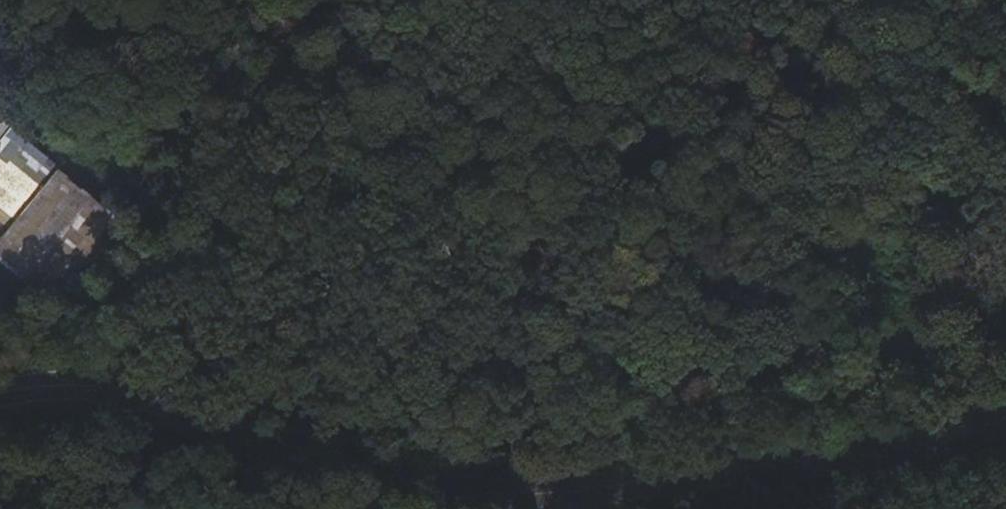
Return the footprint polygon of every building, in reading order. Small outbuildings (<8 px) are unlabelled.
[(54,158),(2,120),(0,118),(0,204),(4,207),(40,161),(47,167),(54,158)] [(54,158),(47,167),(40,161),(4,207),(11,213),(0,227),(0,252),(57,296),(123,211),(54,158)]
